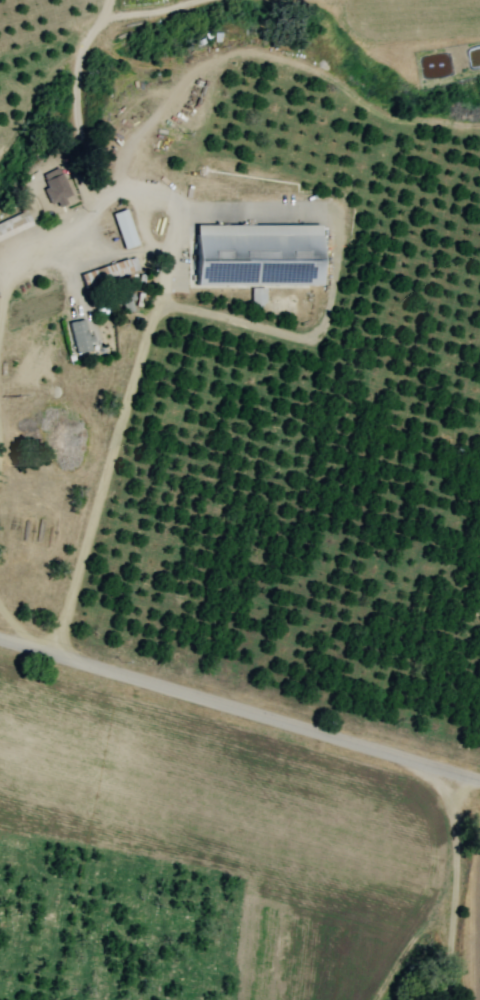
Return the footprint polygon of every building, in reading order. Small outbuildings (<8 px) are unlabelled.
[(39,175),(53,205),(72,197),(58,166),(39,175)] [(138,244),(126,209),(111,213),(123,249),(138,244)] [(32,225),(25,210),(0,221),(0,239),(32,225)] [(322,224),(197,225),(197,283),(322,283),(322,224)] [(80,273),(84,288),(139,271),(134,256),(80,273)] [(91,350),(89,338),(87,339),(84,319),(70,321),(75,352),(91,350)]
